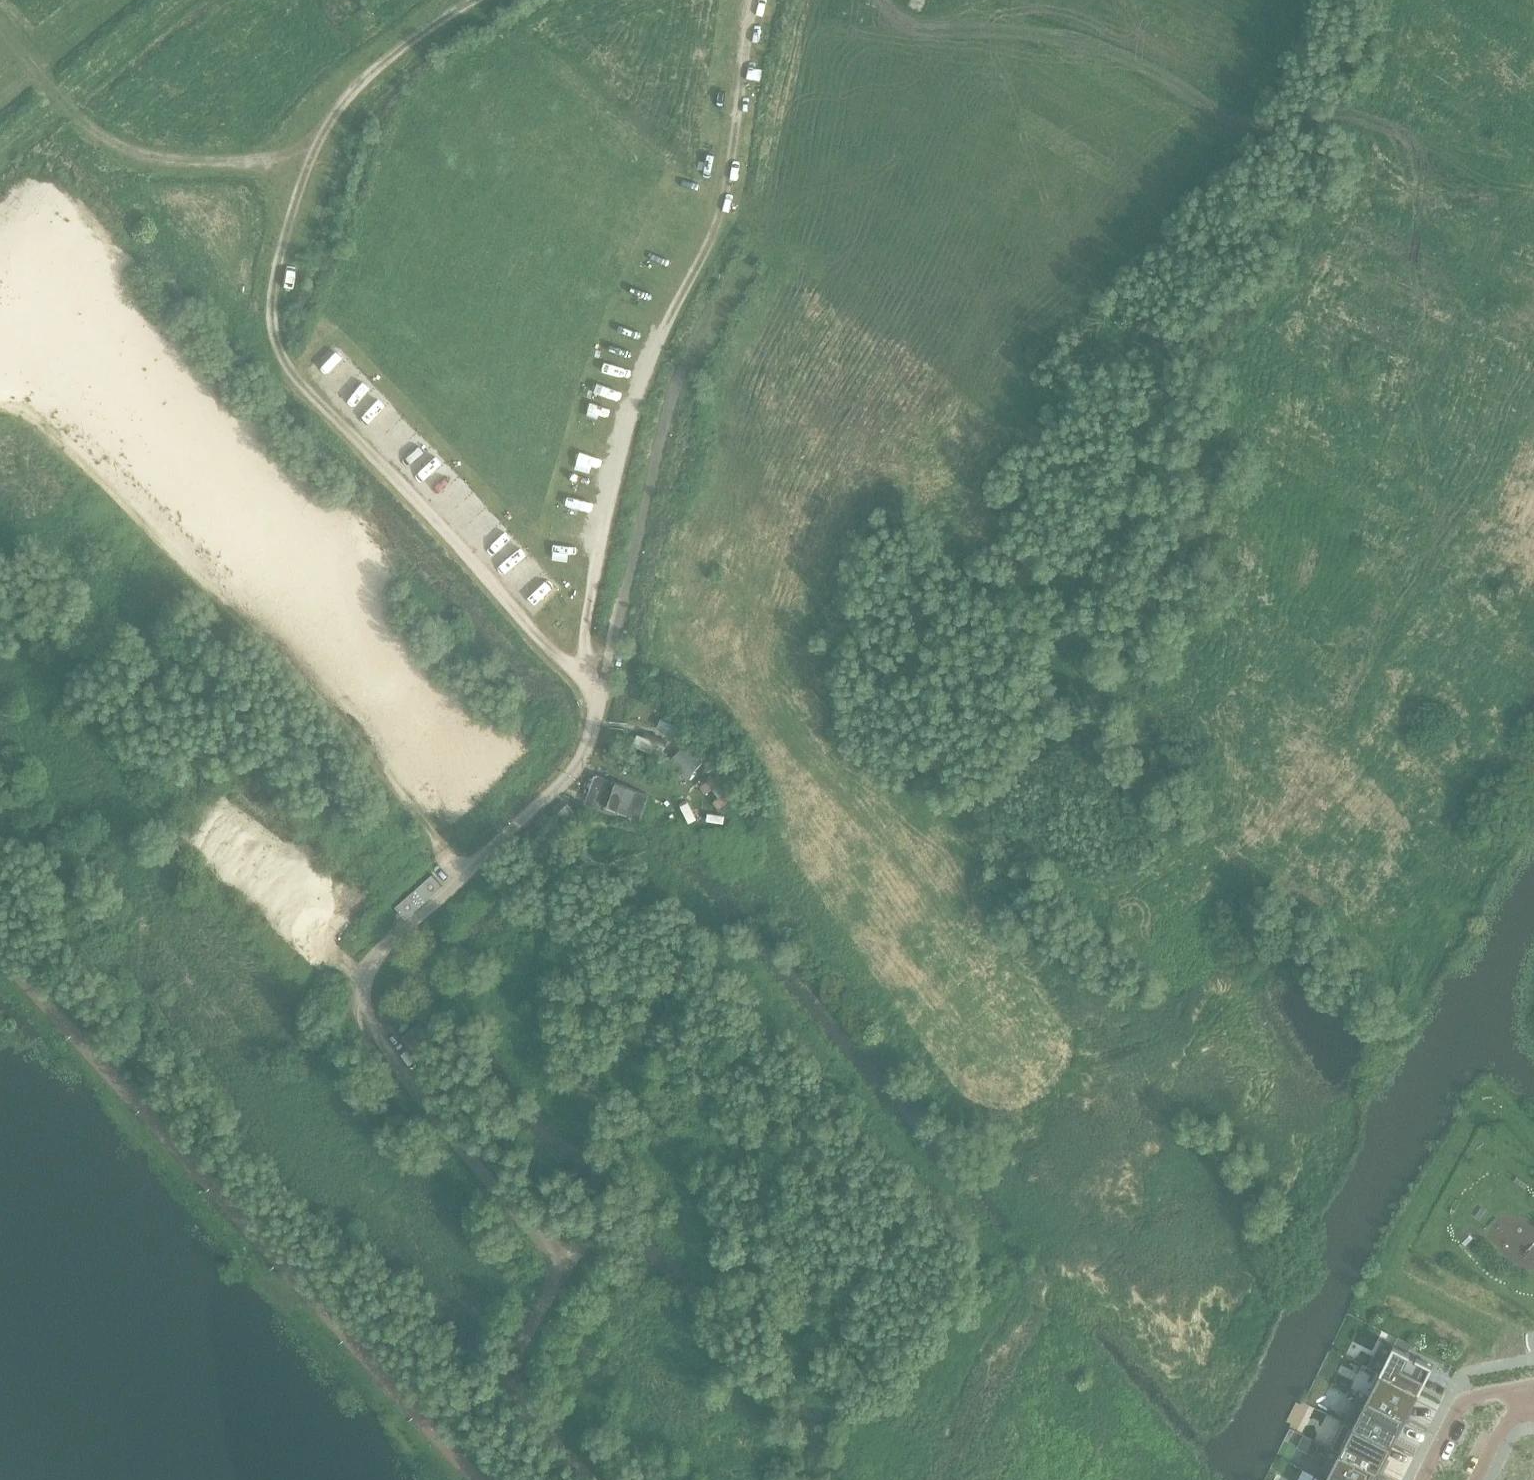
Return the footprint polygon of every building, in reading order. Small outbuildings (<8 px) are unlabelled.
[(1393,1346),(1380,1373),(1419,1393),(1433,1366),(1408,1353),(1412,1345),(1398,1338),(1393,1346)] [(1380,1373),(1366,1400),(1405,1419),(1406,1419),(1419,1393),(1380,1373)] [(1357,1395),(1344,1422),(1391,1446),(1405,1419),(1366,1400),(1357,1395)] [(1342,1421),(1328,1448),(1339,1454),(1339,1453),(1379,1473),(1392,1446),(1391,1446),(1344,1422),(1342,1421)] [(1326,1479),(1375,1479),(1379,1473),(1339,1453),(1339,1454),(1326,1479)]
